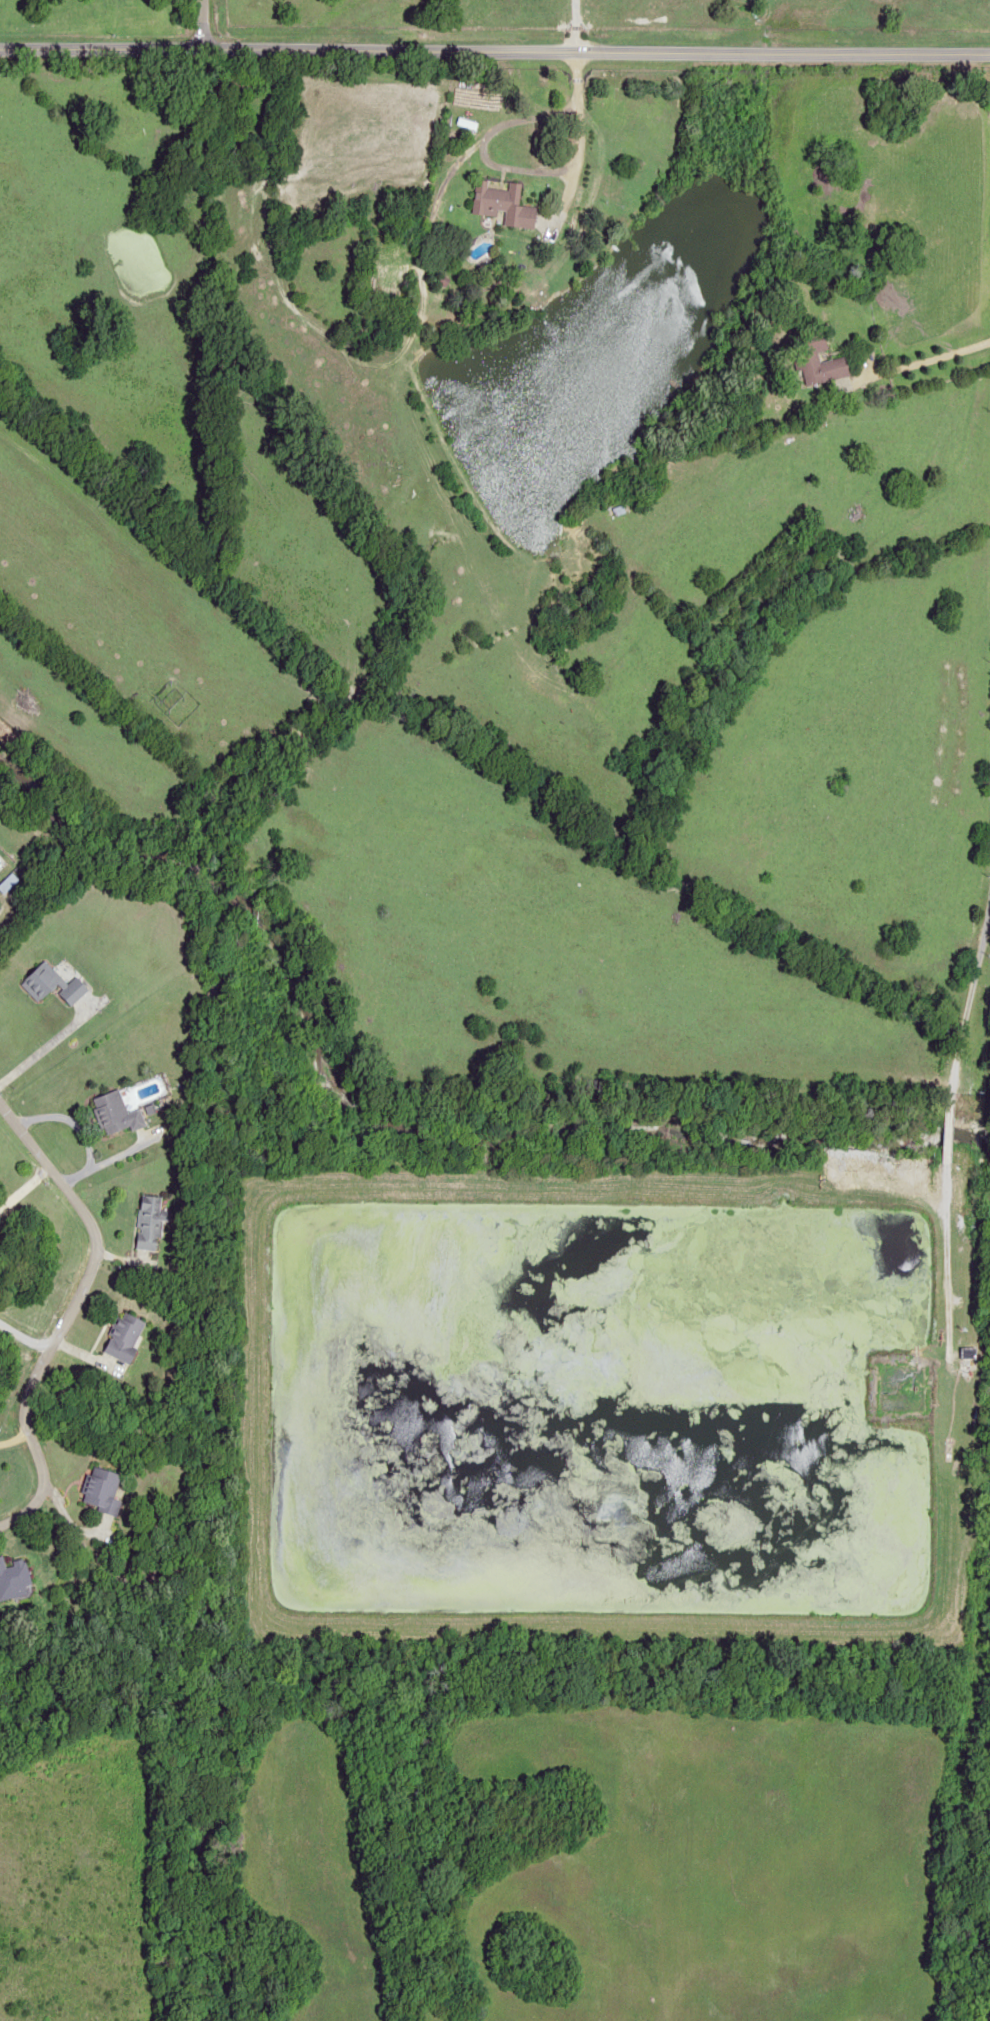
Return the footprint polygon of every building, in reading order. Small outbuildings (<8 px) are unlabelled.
[(533,228),(535,207),(517,205),(519,183),(507,181),(506,190),(486,188),(487,180),(475,179),(472,214),(503,216),(502,225),(533,228)] [(827,349),(822,327),(795,333),(806,384),(848,375),(844,355),(819,360),(817,351),(827,349)] [(37,1004),(54,989),(70,1006),(88,989),(76,976),(66,984),(44,961),(19,984),(37,1004)] [(138,1109),(126,1113),(119,1090),(91,1098),(102,1136),(143,1124),(138,1109)] [(135,1249),(157,1250),(159,1220),(167,1220),(168,1211),(159,1210),(160,1196),(139,1195),(135,1249)] [(145,1322),(120,1311),(101,1351),(127,1363),(145,1322)] [(731,1337),(638,1313),(605,1327),(598,1319),(581,1326),(577,1341),(481,1344),(459,1361),(468,1383),(489,1389),(489,1393),(494,1395),(494,1402),(508,1405),(512,1402),(515,1406),(530,1400),(528,1394),(545,1380),(552,1379),(552,1388),(558,1389),(549,1393),(566,1397),(568,1405),(605,1450),(708,1477),(736,1476),(757,1397),(731,1337)] [(974,1357),(974,1349),(961,1349),(961,1357),(974,1357)] [(79,1503),(117,1513),(121,1498),(114,1497),(120,1474),(89,1466),(79,1503)] [(4,1562),(3,1555),(0,1555),(0,1600),(31,1595),(25,1559),(4,1562)]
